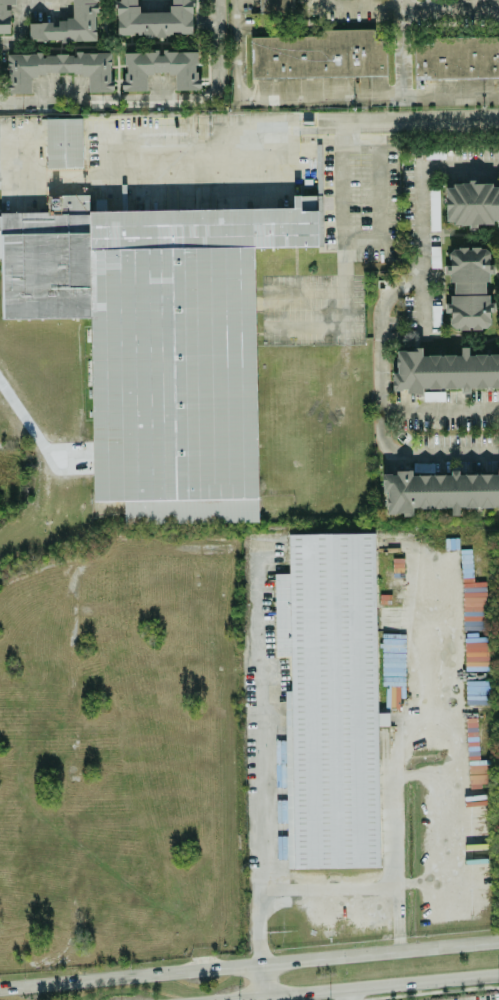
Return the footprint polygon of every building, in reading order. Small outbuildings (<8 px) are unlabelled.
[(10,33),(9,5),(15,5),(15,0),(0,0),(0,33),(10,33)] [(96,0),(72,0),(72,21),(29,21),(29,42),(96,41),(96,0)] [(192,35),(191,0),(170,0),(170,12),(137,12),(136,0),(116,0),(117,36),(192,35)] [(252,78),(386,75),(386,41),(374,41),(374,29),(319,30),(319,36),(251,37),(252,78)] [(498,78),(498,37),(430,38),(430,44),(414,44),(414,79),(498,78)] [(122,52),(123,91),(146,91),(146,74),(175,74),(175,91),(198,90),(198,51),(122,52)] [(111,52),(7,53),(7,93),(31,93),(30,75),(87,74),(88,92),(111,92),(111,52)] [(82,168),(81,118),(45,119),(46,168),(82,168)] [(485,184),(483,184),(445,184),(445,221),(460,225),(463,225),(468,226),(491,226),(493,221),(498,220),(498,221),(498,188),(485,184)] [(429,189),(429,231),(439,231),(438,189),(429,189)] [(254,337),(250,337),(249,328),(254,328),(253,248),(317,246),(316,195),(293,196),(293,208),(106,212),(106,199),(89,199),(89,195),(48,196),(49,213),(0,214),(0,262),(1,319),(90,318),(93,501),(124,501),(124,524),(257,522),(254,337)] [(439,246),(430,247),(431,268),(440,267),(439,246)] [(491,327),(485,282),(491,281),(487,246),(448,251),(450,266),(443,266),(444,275),(450,275),(453,302),(444,304),(445,313),(449,312),(451,331),(491,327)] [(468,352),(467,348),(461,347),(459,357),(422,353),(421,348),(405,351),(396,350),(395,363),(396,373),(393,373),(391,390),(396,391),(406,389),(407,393),(422,395),(423,386),(462,391),(469,386),(498,389),(498,356),(468,352)] [(497,469),(497,473),(458,475),(458,470),(449,471),(450,474),(413,476),(413,470),(394,471),(395,474),(383,474),(385,516),(412,514),(412,509),(450,507),(451,516),(459,515),(458,508),(497,506),(498,513),(498,469),(497,469)] [(379,867),(377,725),(388,725),(388,713),(377,713),(374,534),(288,535),(289,574),(274,574),(275,656),(290,656),(290,691),(284,691),(285,743),(291,743),(291,784),(286,784),(287,869),(379,867)]
